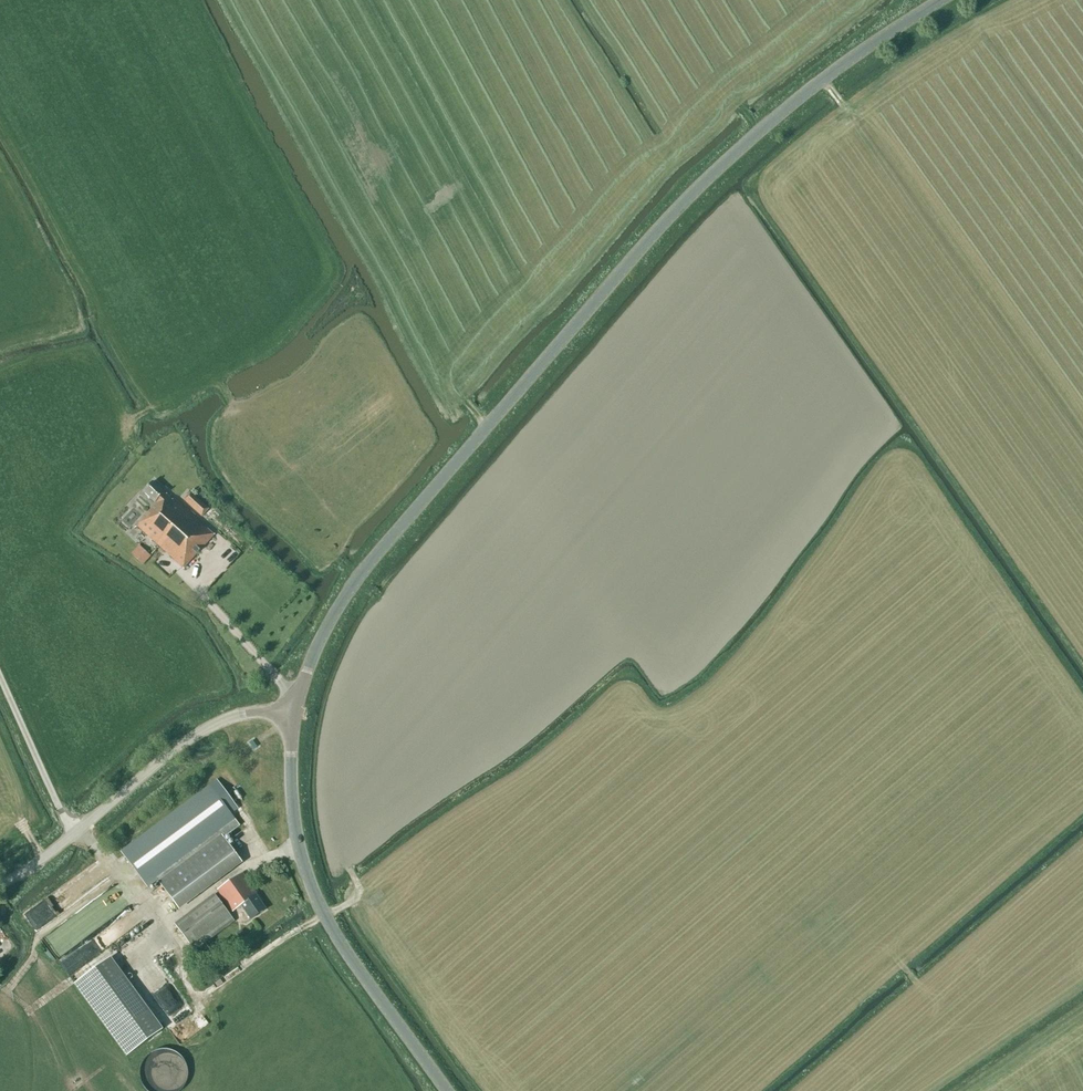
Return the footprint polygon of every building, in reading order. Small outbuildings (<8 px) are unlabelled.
[(183,568),(214,534),(175,499),(173,501),(152,482),(143,492),(156,503),(143,517),(144,518),(137,526),(183,568)] [(201,516),(209,508),(191,492),(183,500),(201,516)] [(140,545),(132,554),(144,565),(152,556),(140,545)] [(210,785),(170,815),(120,852),(147,888),(157,880),(173,901),(179,910),(243,863),(221,833),(237,822),(210,785)] [(252,918),(265,910),(260,901),(262,900),(242,873),(218,891),(234,913),(243,906),(252,918)] [(215,895),(175,925),(195,951),(235,921),(215,895)] [(111,958),(75,984),(127,1056),(163,1029),(111,958)]
